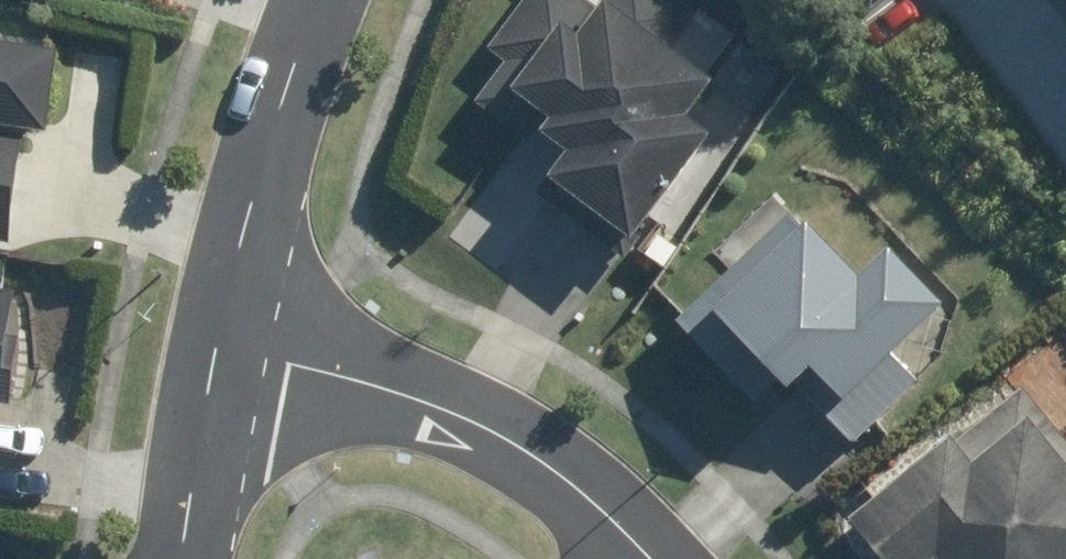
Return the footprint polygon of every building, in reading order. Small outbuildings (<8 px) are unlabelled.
[(488,43),(505,56),(471,104),(519,139),(530,124),(561,146),(541,174),(632,239),(706,135),(682,118),(708,82),(675,59),(702,22),(671,0),(519,0),(488,43)] [(6,253),(28,123),(50,127),(65,38),(0,27),(0,252),(6,253)] [(702,298),(716,314),(787,390),(811,369),(841,401),(826,415),(853,445),(917,386),(887,353),(938,305),(887,249),(858,276),(798,211),(702,298)] [(0,291),(0,399),(12,400),(26,295),(0,291)] [(948,429),(848,522),(883,558),(1065,558),(1065,438),(1019,388),(961,442),(948,429)]
